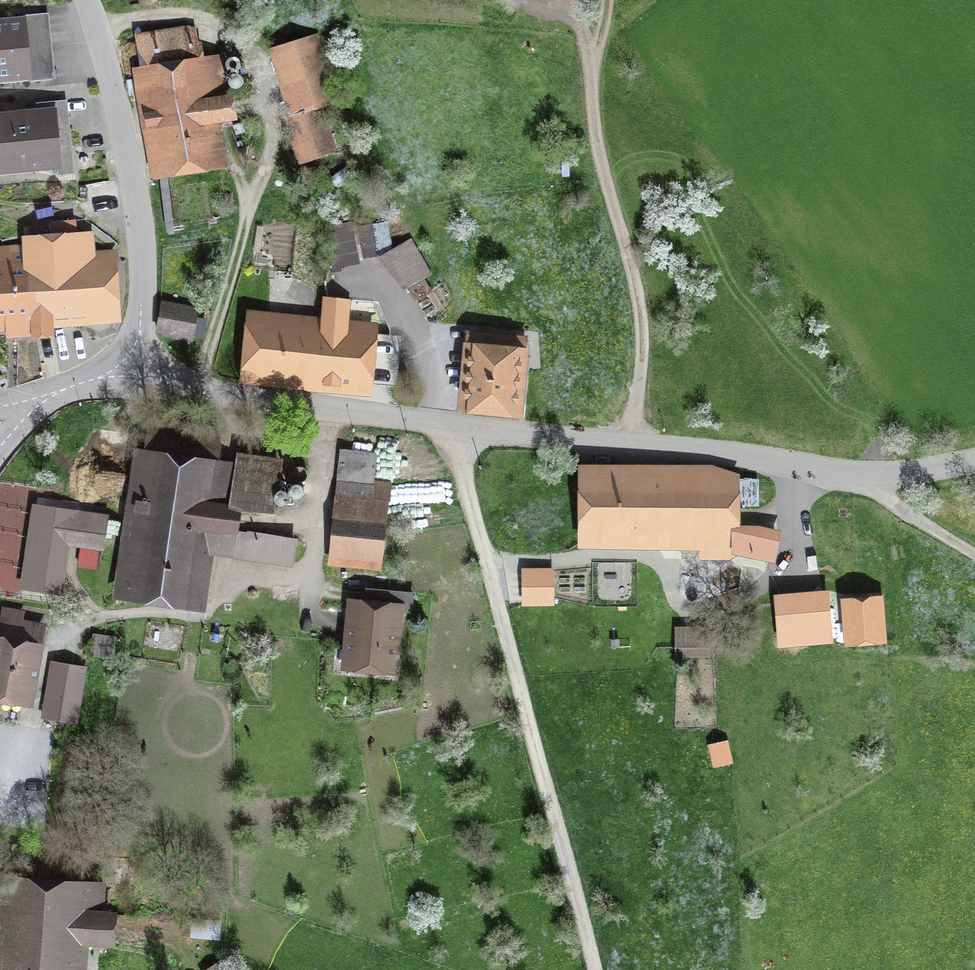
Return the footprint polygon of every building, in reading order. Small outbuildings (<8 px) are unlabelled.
[(48,48),(43,19),(0,26),(0,55),(48,48)] [(321,39),(268,54),(302,170),(335,160),(323,117),(342,111),(321,39)] [(0,55),(0,86),(53,78),(48,48),(0,55)] [(207,61),(129,76),(149,186),(217,174),(210,134),(238,128),(232,100),(215,104),(207,61)] [(60,177),(53,116),(0,121),(0,183),(60,177)] [(0,251),(0,334),(118,327),(114,256),(94,257),(93,236),(20,240),(21,249),(0,251)] [(404,245),(380,262),(403,295),(428,277),(404,245)] [(317,317),(243,314),(240,386),(374,392),(377,329),(348,328),(349,306),(317,305),(317,317)] [(199,313),(161,307),(156,341),(194,347),(199,313)] [(528,358),(477,355),(473,419),(523,422),(528,358)] [(339,467),(372,470),(373,458),(340,454),(339,467)] [(273,465),(237,460),(229,516),(266,521),(273,465)] [(221,473),(138,461),(119,603),(204,615),(214,545),(232,547),(236,519),(215,516),(221,473)] [(734,477),(580,477),(580,556),(735,555),(734,477)] [(369,492),(336,488),(335,500),(368,504),(369,492)] [(124,524),(52,513),(47,549),(118,560),(124,524)] [(386,532),(333,525),(328,570),(381,576),(386,532)] [(295,548),(241,541),(238,568),(292,575),(295,548)] [(818,572),(781,577),(788,642),(828,637),(831,657),(884,650),(878,602),(822,609),(818,572)] [(551,579),(521,579),(522,605),(551,604),(551,579)] [(401,614),(346,609),(340,681),(395,686),(401,614)] [(709,634),(676,635),(676,663),(710,662),(709,634)] [(111,641),(91,640),(90,661),(110,662),(111,641)] [(0,641),(0,708),(27,713),(39,648),(0,641)] [(83,672),(51,666),(41,723),(73,728),(83,672)] [(8,969),(83,969),(84,955),(113,956),(115,919),(102,918),(103,889),(12,885),(8,969)]
